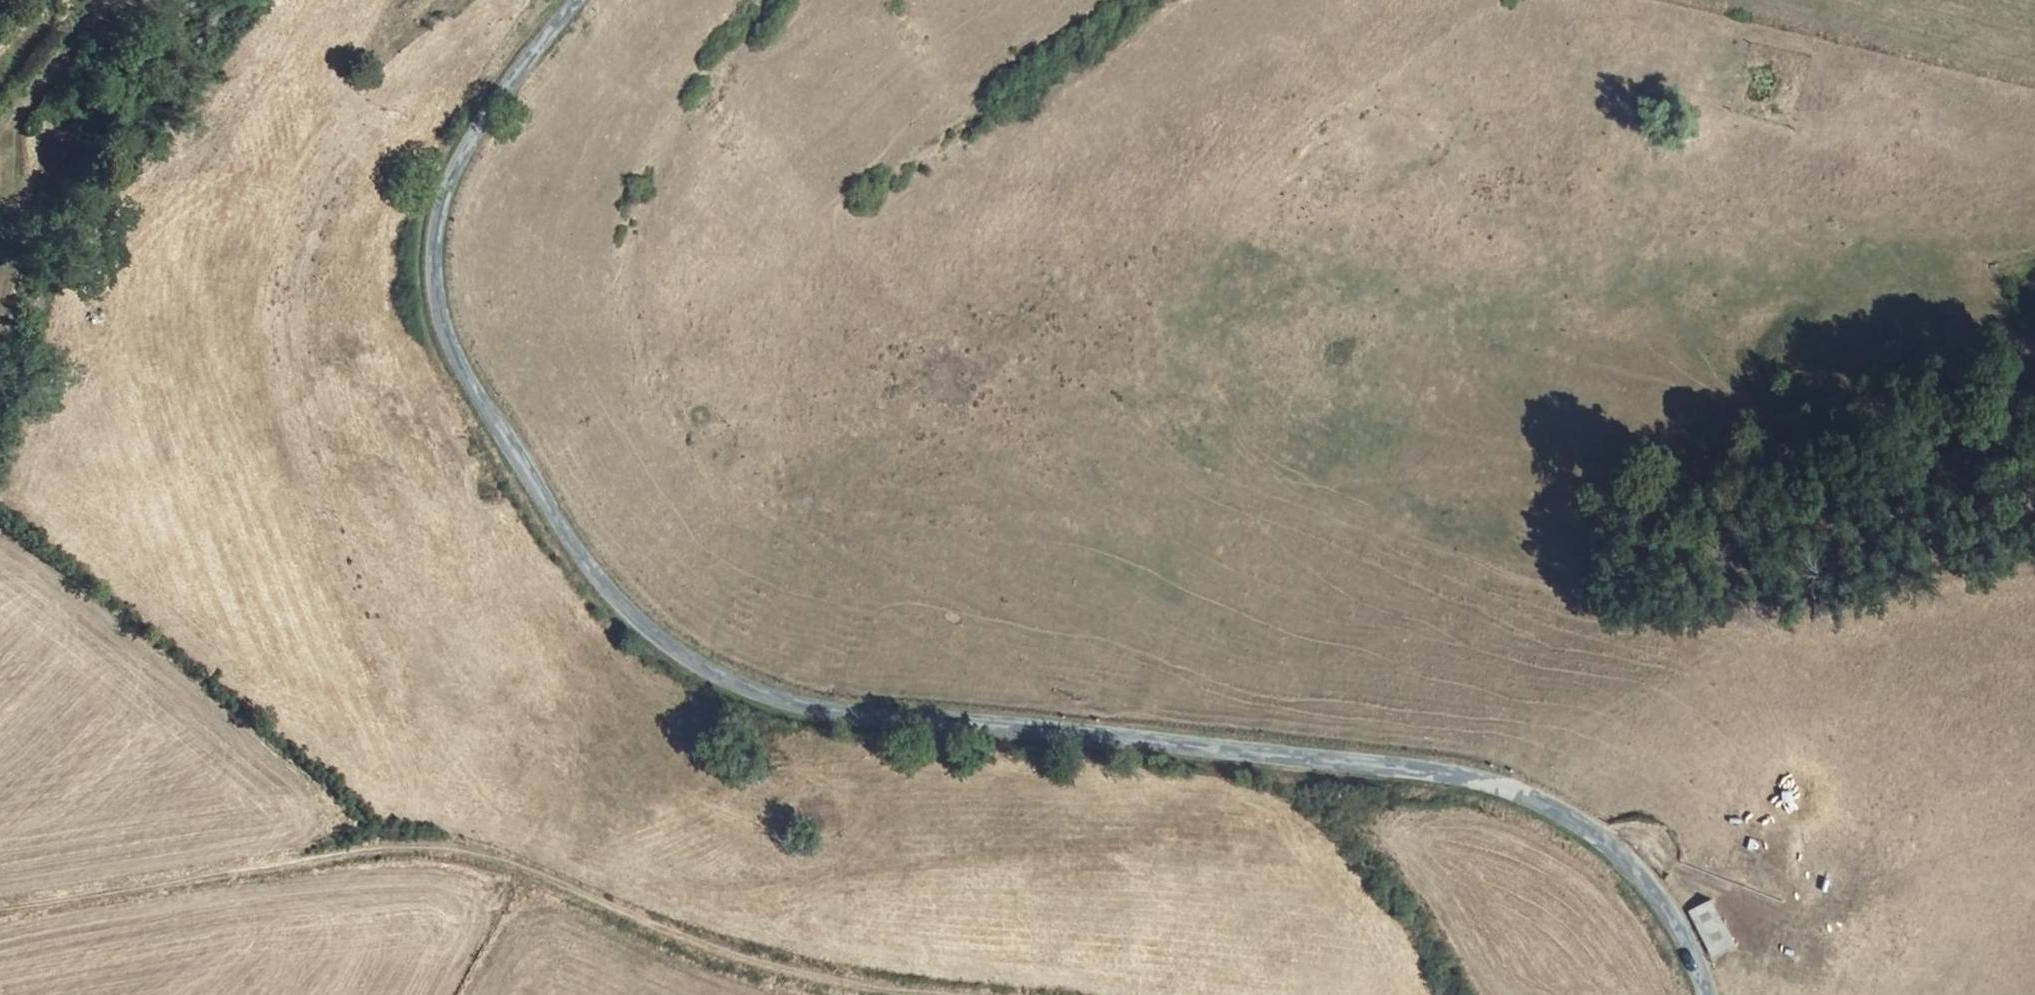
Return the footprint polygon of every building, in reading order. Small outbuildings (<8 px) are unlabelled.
[(1708,956),(1732,946),(1711,900),(1688,910),(1708,956)]
